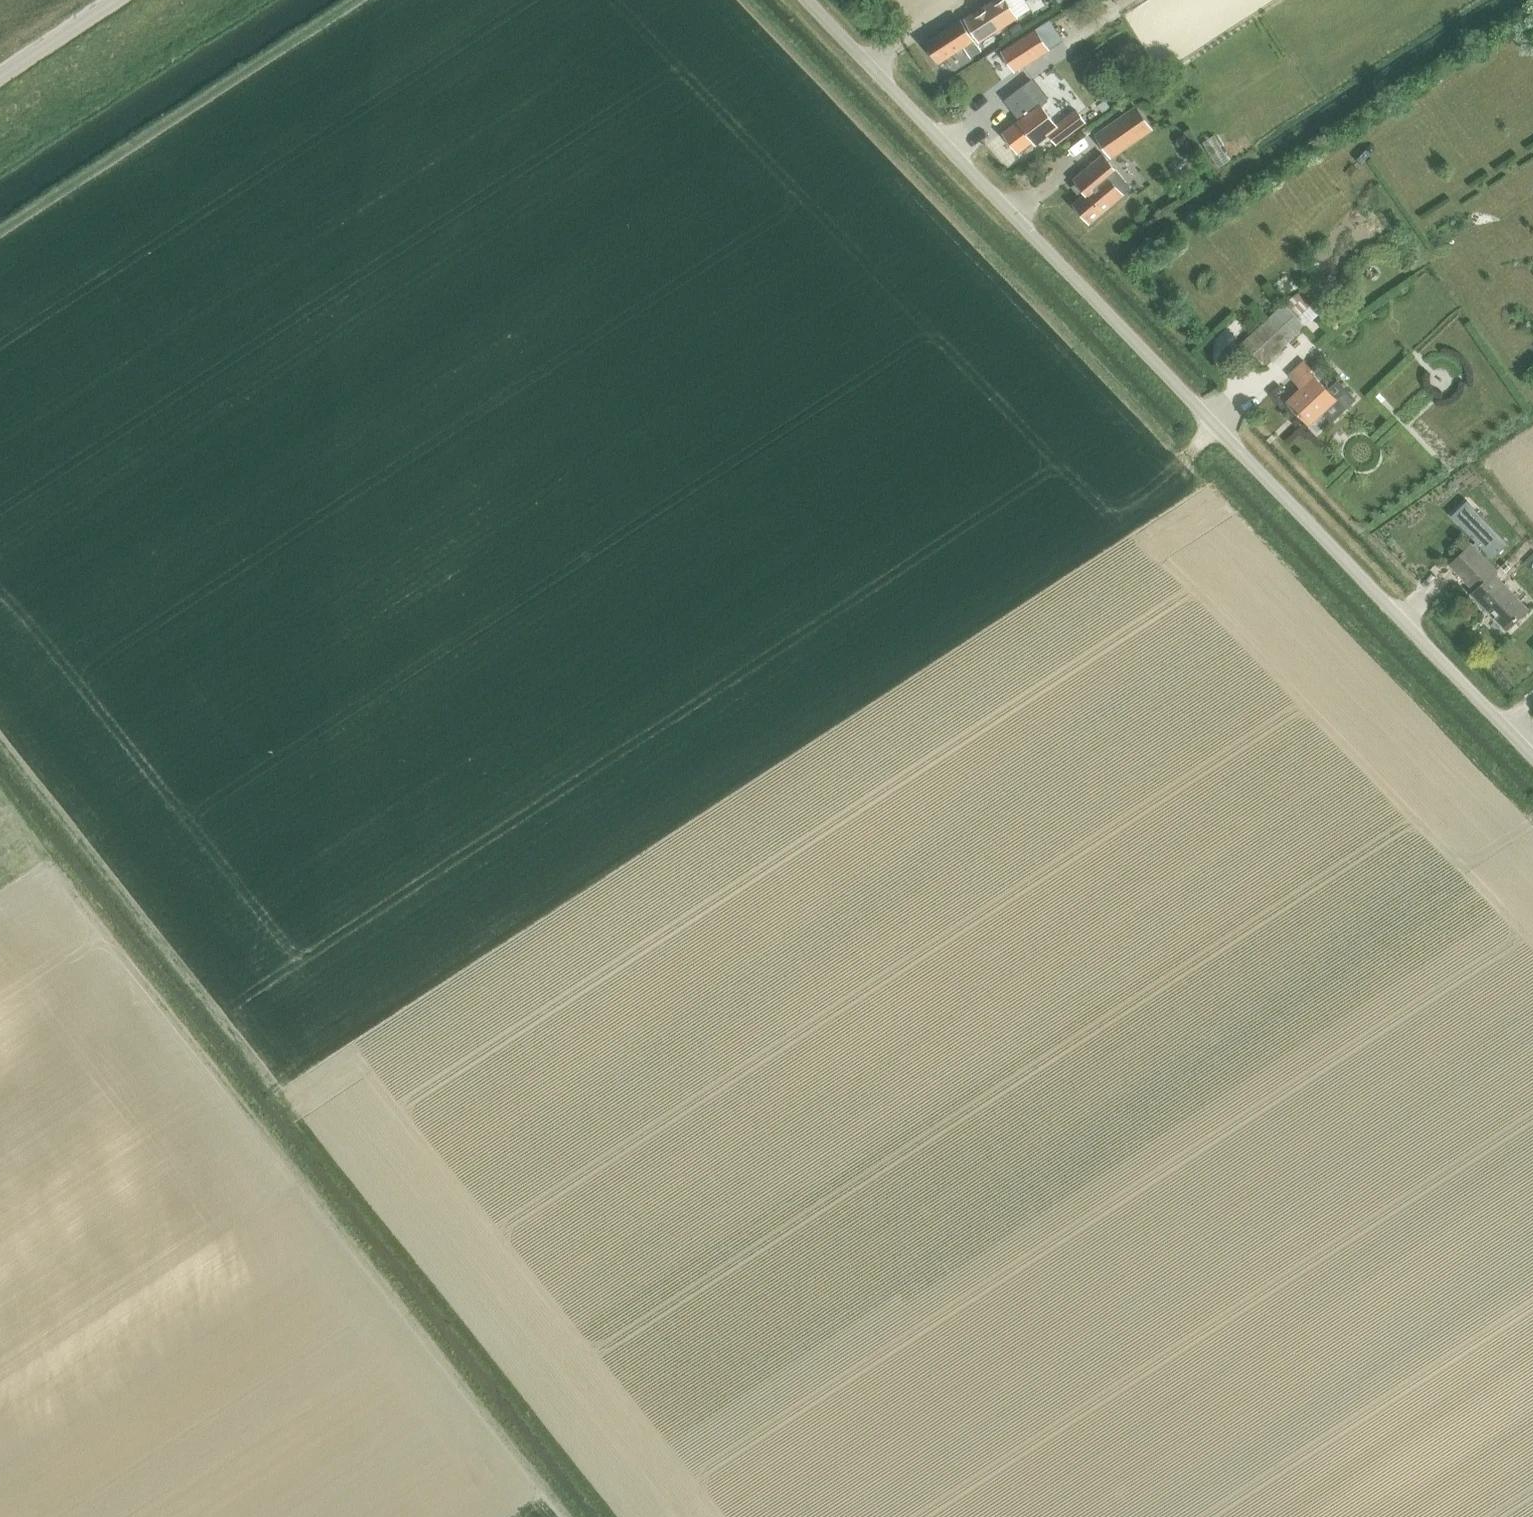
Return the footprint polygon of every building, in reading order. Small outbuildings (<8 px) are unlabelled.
[(960,19),(924,42),(938,63),(976,38),(978,42),(1016,17),(1005,0),(1000,0),(967,21),(974,32),(970,34),(960,19)] [(1063,40),(1050,20),(1002,50),(1014,71),(1063,40)] [(1019,119),(1003,132),(1018,151),(1033,140),(1036,143),(1049,134),(1056,143),(1085,121),(1076,110),(1056,125),(1042,105),(1049,100),(1032,78),(1004,100),(1019,119)] [(1137,107),(1097,135),(1111,155),(1151,128),(1137,107)] [(1207,138),(1218,164),(1229,159),(1218,133),(1207,138)] [(1086,192),(1073,203),(1090,222),(1131,187),(1103,154),(1074,178),(1086,192)] [(1242,340),(1264,363),(1304,326),(1318,314),(1298,292),(1283,303),(1242,340)] [(1287,401),(1308,423),(1336,398),(1310,371),(1312,369),(1303,360),(1288,374),(1301,388),(1287,401)] [(1468,501),(1452,516),(1475,540),(1471,543),(1476,547),(1479,543),(1492,556),(1507,541),(1468,501)] [(1494,573),(1497,570),(1471,543),(1449,564),(1475,590),(1471,593),(1506,628),(1527,607),(1494,573)]
